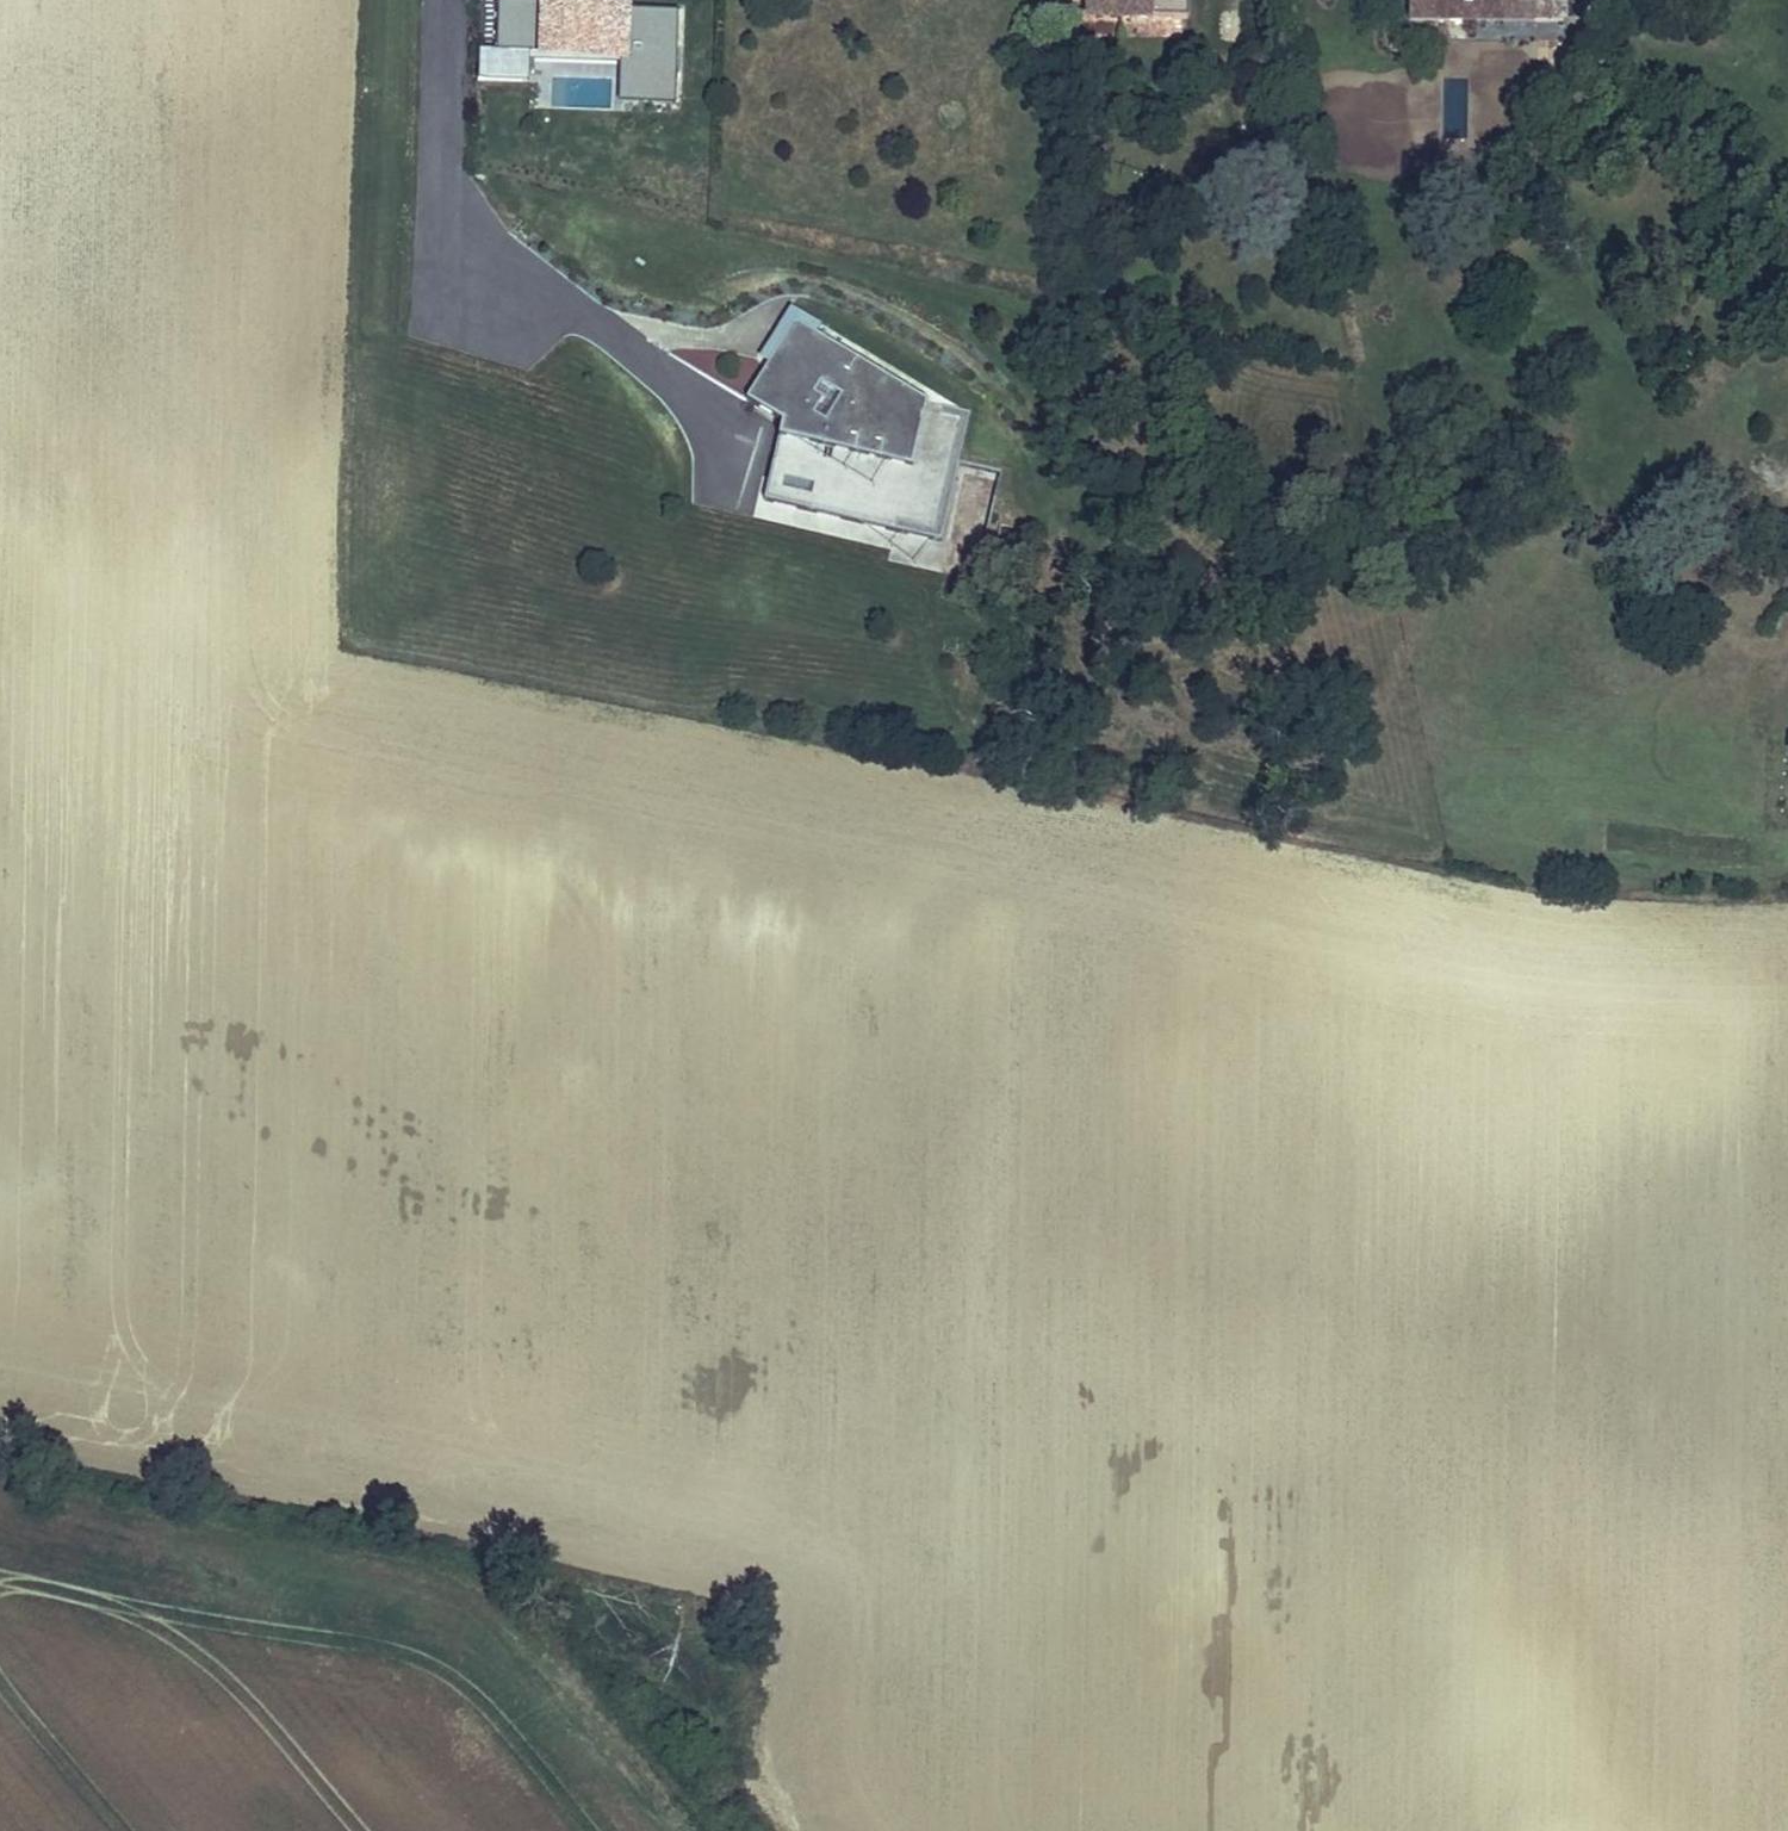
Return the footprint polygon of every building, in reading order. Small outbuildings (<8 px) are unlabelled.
[(1085,23),(1154,24),(1154,18),(1188,19),(1188,0),(1085,0),(1085,23)] [(1409,22),(1569,24),(1570,0),(1409,0),(1409,22)] [(578,1),(497,1),(495,51),(621,54),(621,101),(678,105),(680,11),(578,9),(578,1)] [(783,439),(915,465),(931,401),(819,335),(824,325),(790,308),(759,359),(769,364),(747,399),(787,422),(783,439)] [(972,411),(931,401),(915,465),(783,439),(767,499),(944,540),(972,411)]
